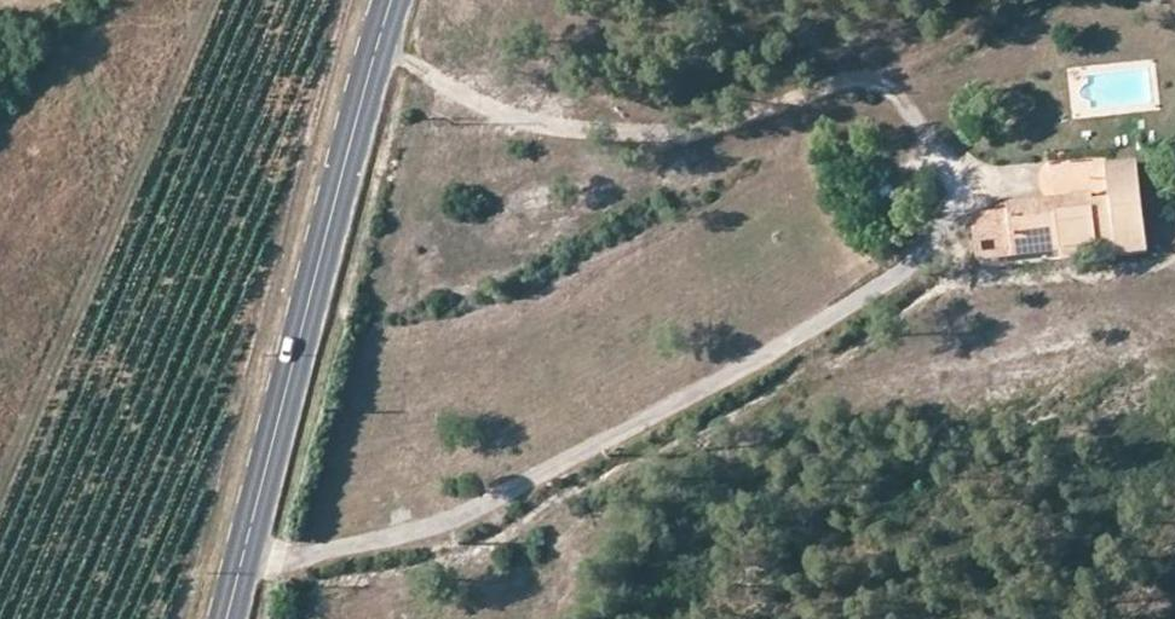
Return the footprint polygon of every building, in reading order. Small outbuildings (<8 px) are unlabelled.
[(1009,207),(973,213),(979,262),(1063,251),(1063,261),(1082,258),(1081,248),(1116,244),(1118,255),(1150,251),(1138,160),(1109,161),(1110,198),(1094,198),(1095,190),(1070,192),(1071,210),(1010,215),(1009,207)] [(1008,199),(1009,207),(1010,215),(1071,210),(1070,192),(1008,199)]
